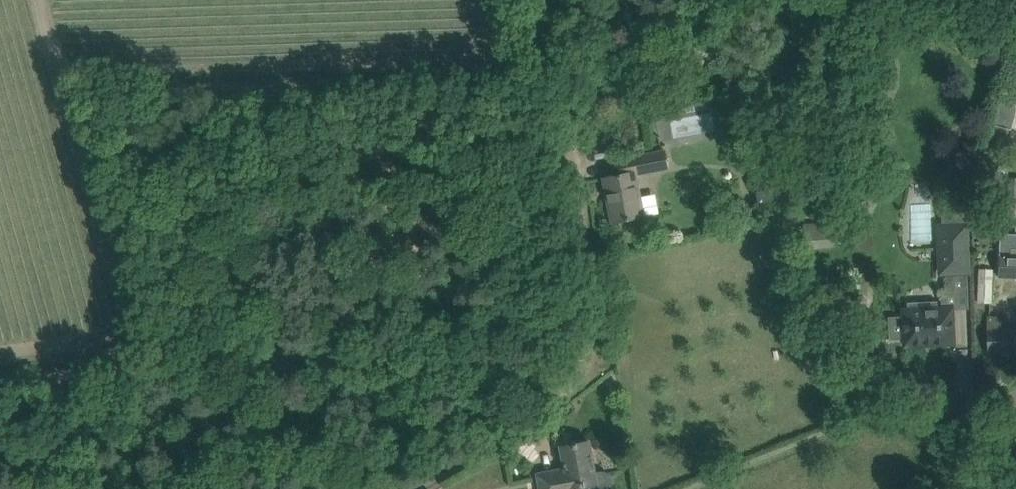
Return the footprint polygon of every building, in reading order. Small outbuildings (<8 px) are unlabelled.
[(616,175),(604,177),(613,223),(632,219),(644,216),(640,197),(639,193),(636,174),(669,168),(665,150),(613,161),(616,175)] [(817,166),(753,178),(758,205),(822,193),(817,166)] [(983,207),(973,208),(974,218),(984,217),(983,207)] [(974,220),(974,229),(986,229),(986,220),(974,220)] [(806,224),(808,248),(822,247),(820,223),(806,224)] [(966,225),(939,225),(940,273),(967,273),(966,225)] [(1015,279),(1015,245),(1000,245),(999,278),(1015,279)] [(980,269),(978,302),(991,303),(992,270),(980,269)] [(889,318),(890,339),(904,339),(905,346),(954,344),(952,308),(903,310),(903,317),(889,318)] [(1008,316),(987,316),(987,331),(987,351),(1015,351),(1015,316),(1008,316)] [(579,486),(580,488),(611,488),(612,488),(613,484),(613,480),(612,476),(609,473),(605,471),(601,471),(595,472),(589,441),(561,446),(565,465),(537,470),(541,488),(570,488),(579,486)]
